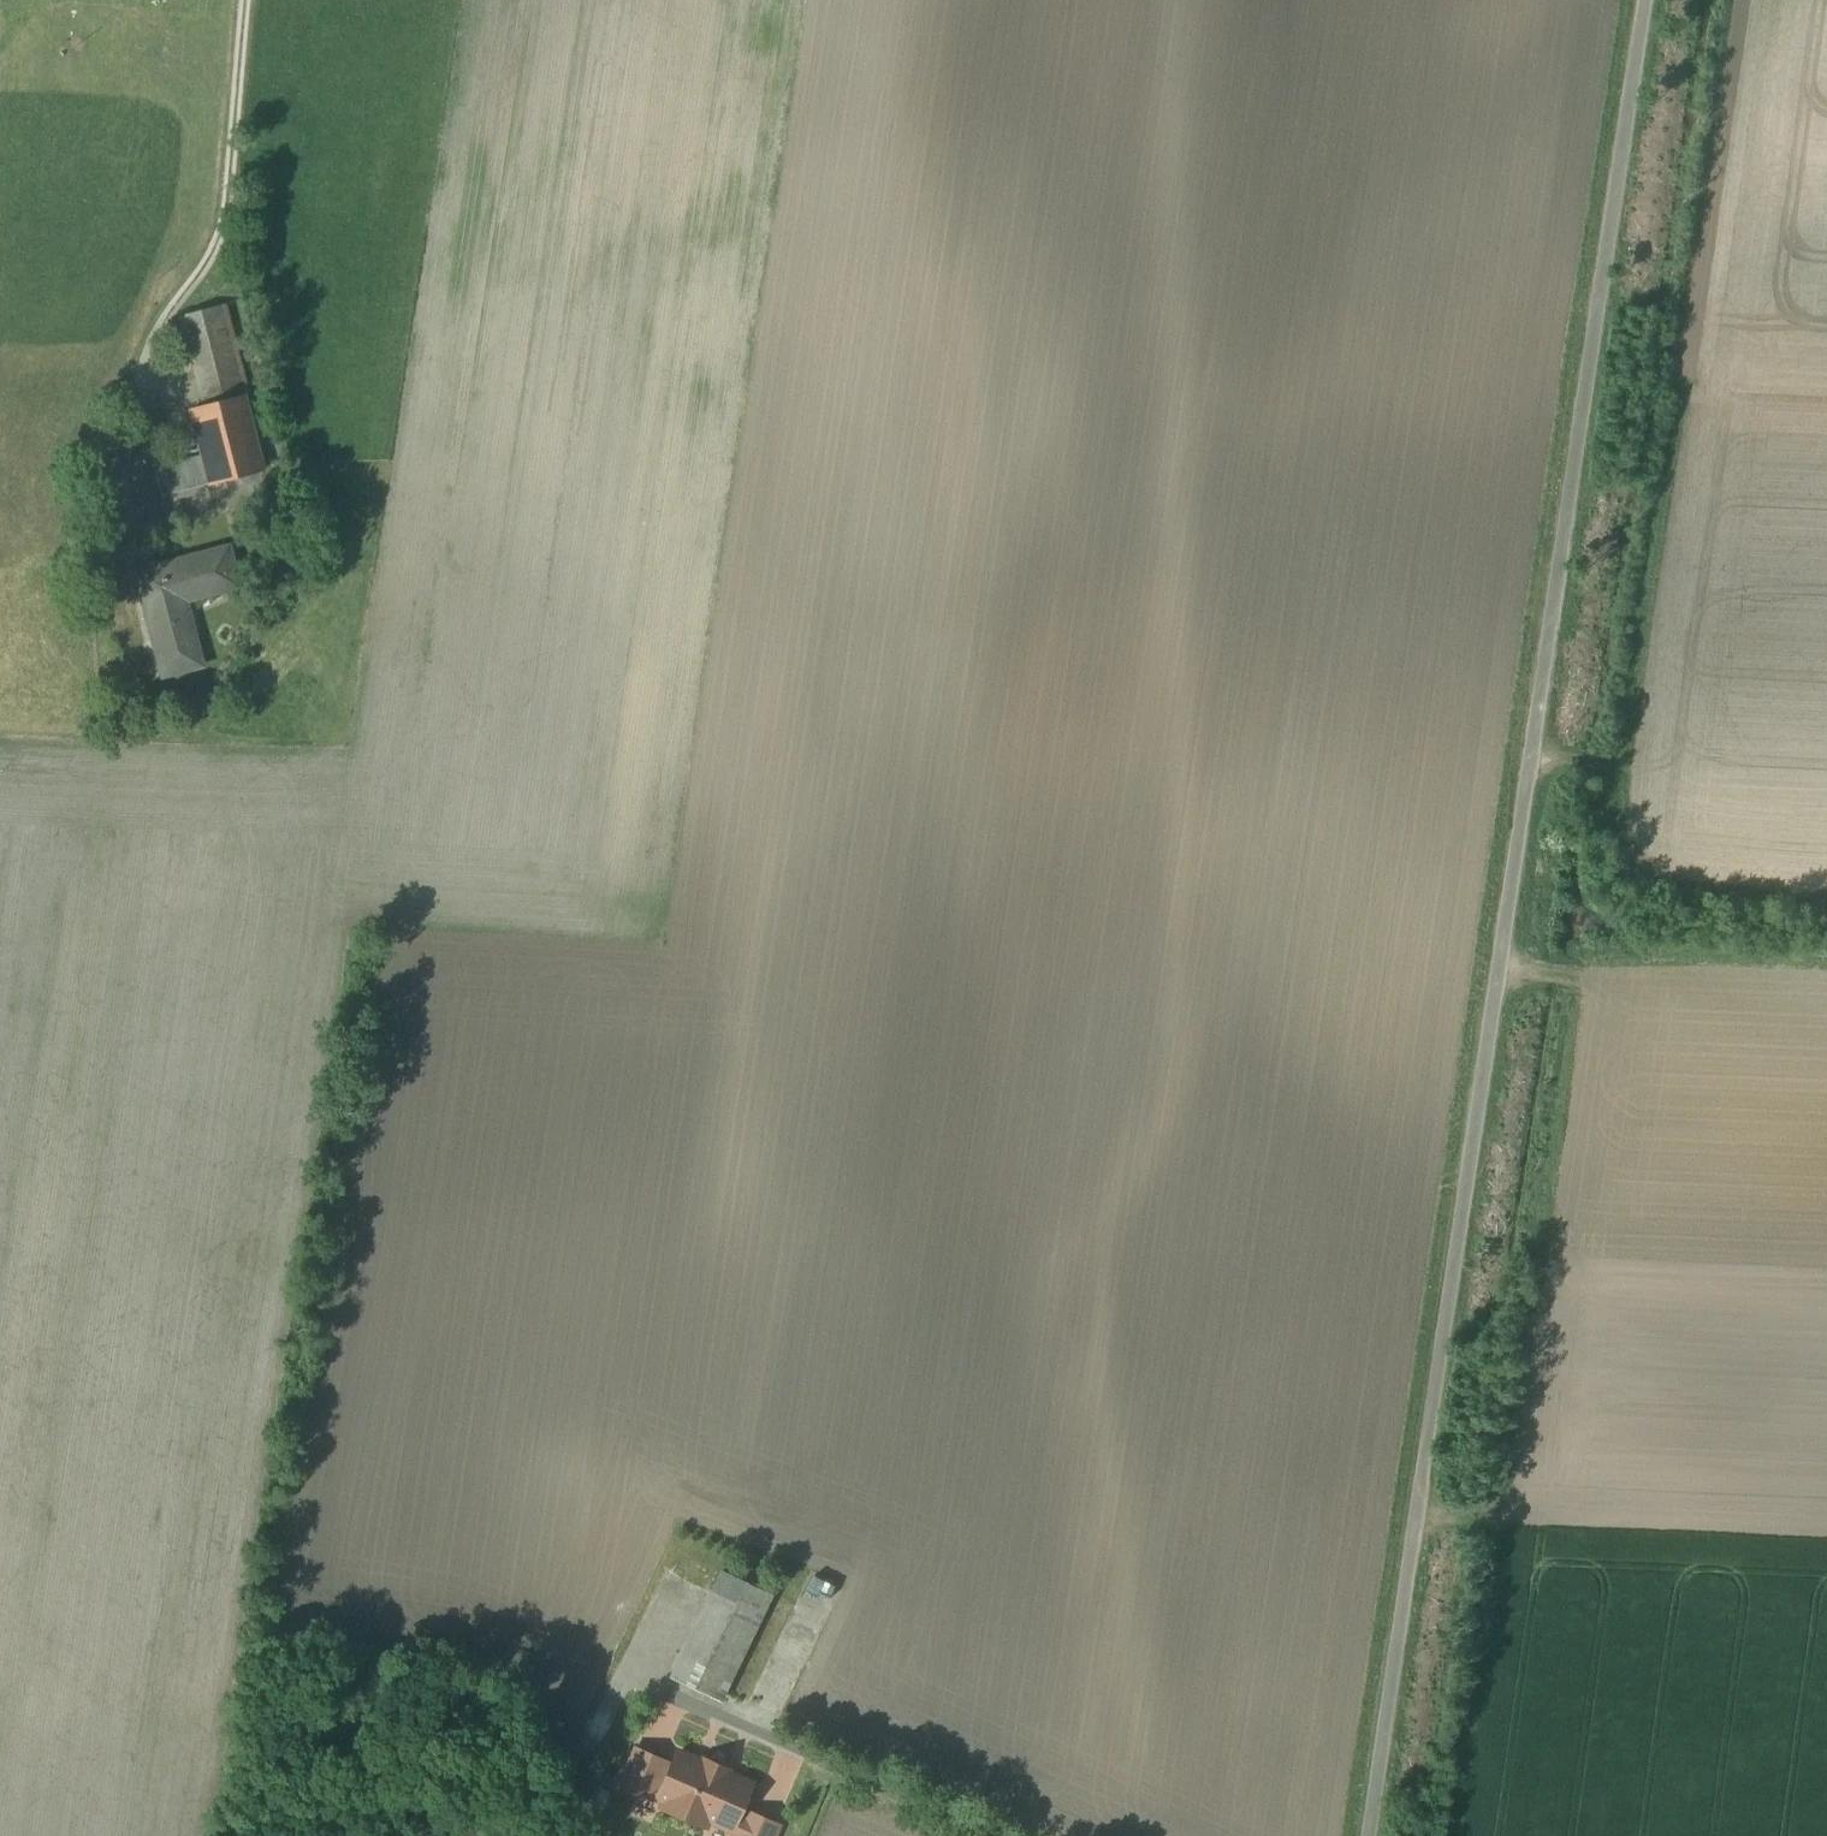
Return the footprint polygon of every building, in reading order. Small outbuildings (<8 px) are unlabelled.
[(221,305),(183,315),(207,405),(244,395),(221,305)] [(207,405),(193,408),(205,454),(212,483),(213,483),(264,470),(244,395),(207,405)] [(205,454),(156,467),(163,496),(212,483),(205,454)] [(229,548),(139,572),(165,674),(202,664),(185,599),(239,585),(229,548)] [(724,1570),(673,1677),(720,1700),(772,1594),(724,1570)] [(667,1762),(637,1749),(622,1783),(652,1796),(653,1793),(666,1765),(667,1762)] [(705,1763),(679,1752),(672,1768),(666,1765),(653,1793),(667,1799),(664,1806),(706,1824),(709,1817),(739,1831),(746,1816),(739,1813),(752,1784),(726,1773),(727,1769),(706,1760),(705,1763)] [(748,1812),(739,1831),(737,1835),(775,1835),(779,1825),(748,1812)]
